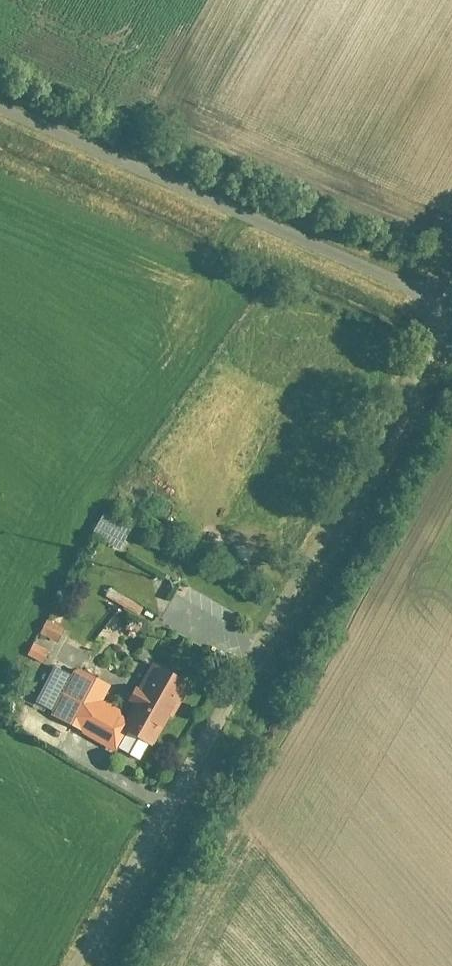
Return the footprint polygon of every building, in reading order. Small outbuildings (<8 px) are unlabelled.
[(118,586),(108,602),(138,619),(147,603),(118,586)] [(46,628),(41,639),(57,647),(62,635),(46,628)] [(32,649),(27,660),(43,668),(48,657),(32,649)] [(152,668),(126,717),(101,703),(109,689),(75,670),(68,683),(51,714),(48,719),(114,755),(124,737),(155,754),(190,689),(152,668)] [(50,674),(33,705),(51,714),(68,683),(50,674)]
